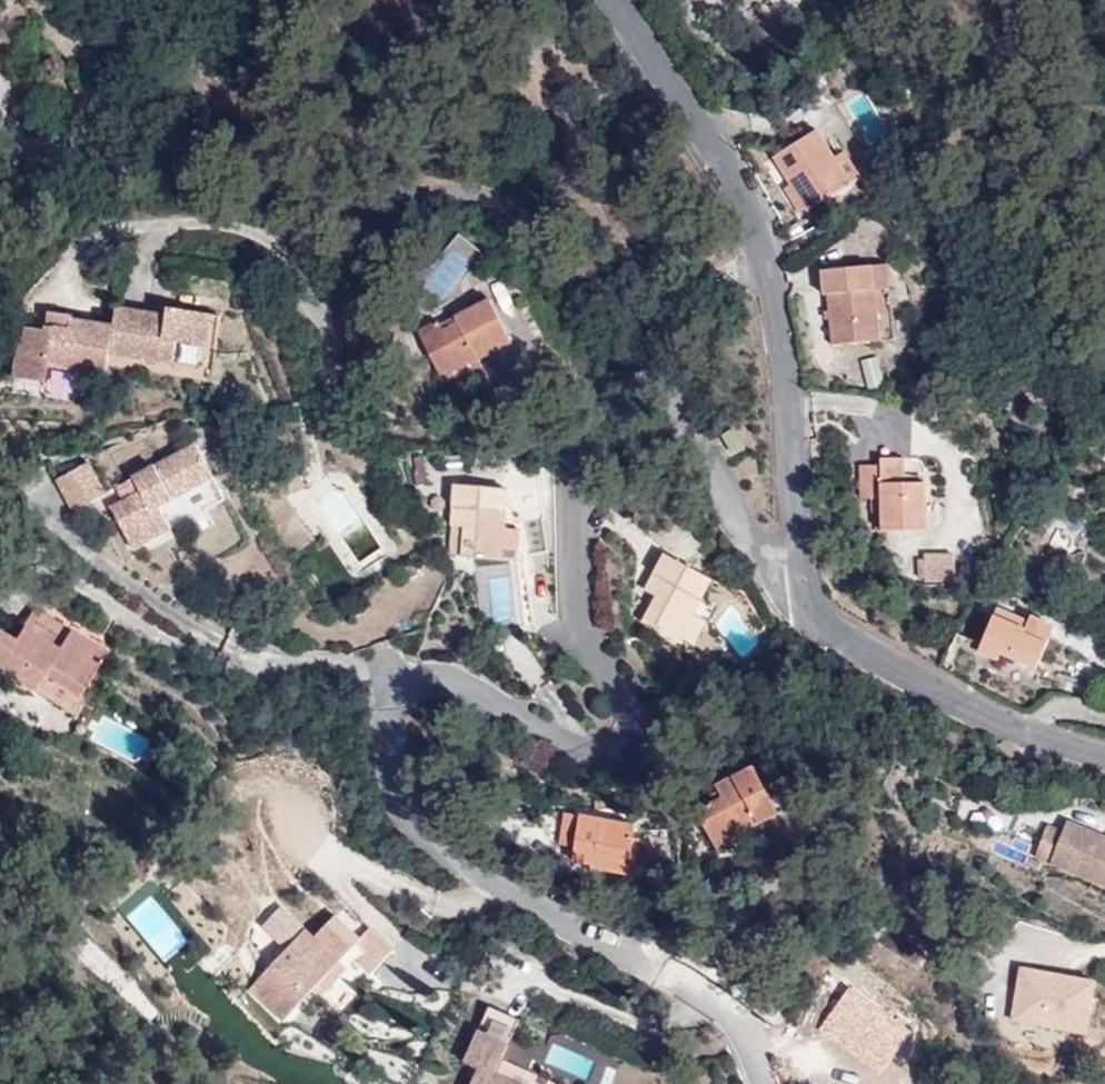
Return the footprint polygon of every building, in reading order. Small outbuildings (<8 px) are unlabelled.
[(774,158),(790,184),(804,208),(807,212),(824,200),(835,216),(846,208),(836,193),(861,177),(845,150),(835,157),(818,129),(774,158)] [(804,208),(790,184),(784,188),(799,212),(804,208)] [(439,300),(481,256),(461,237),(419,281),(439,300)] [(822,295),(827,295),(831,345),(880,341),(876,291),(883,290),(881,268),(820,273),(822,295)] [(439,320),(417,332),(443,384),(480,365),(477,360),(512,342),(489,299),(454,317),(457,323),(443,330),(439,320)] [(71,328),(46,325),(46,331),(27,327),(25,346),(18,345),(13,378),(45,382),(47,365),(106,373),(108,353),(173,363),(176,341),(206,346),(209,315),(168,308),(167,315),(115,308),(112,327),(72,320),(71,328)] [(48,312),(46,325),(71,328),(72,320),(73,315),(48,312)] [(140,490),(123,500),(110,507),(133,550),(171,529),(159,506),(213,477),(196,444),(134,478),(140,490)] [(427,483),(424,456),(412,457),(416,484),(427,483)] [(312,537),(283,495),(302,482),(285,458),(257,476),(253,482),(251,488),(250,492),(252,500),(262,515),(264,513),(290,552),(312,537)] [(880,465),(860,465),(861,498),(881,498),(882,530),(926,530),(925,482),(909,482),(909,474),(903,474),(902,458),(881,458),(880,465)] [(91,462),(56,481),(74,512),(108,493),(91,462)] [(117,488),(123,500),(140,490),(134,478),(117,488)] [(464,557),(507,561),(510,529),(505,529),(508,489),(453,484),(449,525),(452,526),(467,527),(464,556),(464,557)] [(450,554),(464,556),(467,527),(452,526),(450,554)] [(510,529),(507,561),(518,561),(521,530),(510,529)] [(682,642),(695,616),(692,615),(711,579),(665,555),(646,590),(656,596),(643,622),(682,642)] [(957,555),(928,555),(928,564),(936,564),(936,575),(957,574),(957,555)] [(513,567),(482,570),(486,620),(517,618),(513,567)] [(84,682),(110,640),(39,596),(19,628),(2,617),(0,622),(0,653),(39,678),(49,660),(84,682)] [(998,608),(994,616),(1026,630),(1029,622),(998,608)] [(706,622),(695,616),(682,642),(693,648),(706,622)] [(1026,630),(994,616),(982,643),(1002,652),(1036,668),(1054,626),(1031,616),(1029,622),(1026,630)] [(1002,652),(982,643),(978,651),(999,661),(1002,652)] [(91,687),(84,682),(49,660),(39,678),(81,703),(91,687)] [(723,799),(698,812),(722,857),(751,842),(744,830),(778,811),(754,768),(718,788),(723,799)] [(590,866),(627,872),(633,837),(636,824),(565,812),(559,844),(576,847),(574,860),(591,863),(590,866)] [(1078,831),(1074,841),(1058,835),(1047,867),(1104,889),(1104,841),(1078,831)] [(633,837),(627,872),(634,873),(640,839),(633,837)] [(317,987),(334,969),(349,953),(371,974),(393,951),(371,929),(360,939),(336,915),(314,940),(305,931),(251,988),(284,1021),(317,987)] [(1094,979),(1020,967),(1011,1018),(1085,1031),(1094,979)] [(340,976),(334,969),(317,987),(323,994),(340,976)] [(497,1075),(521,1021),(490,1007),(465,1063),(480,1069),(474,1083),(517,1083),(497,1075)] [(593,1076),(601,1053),(573,1044),(566,1066),(593,1076)]
